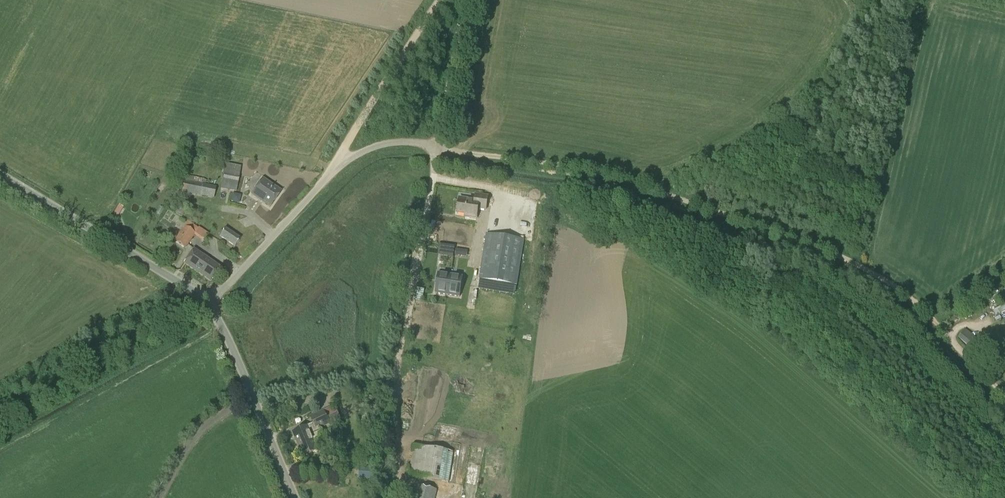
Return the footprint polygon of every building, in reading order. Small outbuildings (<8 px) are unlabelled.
[(236,192),(242,167),(225,163),(222,176),(223,176),(221,189),(236,192)] [(270,207),(281,191),(262,179),(251,195),(270,207)] [(192,194),(195,182),(184,180),(182,192),(192,194)] [(216,187),(206,184),(203,197),(214,199),(216,187)] [(487,209),(489,196),(477,194),(476,200),(461,198),(458,213),(465,215),(465,216),(477,218),(479,208),(487,209)] [(118,217),(123,207),(119,205),(113,214),(118,217)] [(195,234),(184,226),(179,233),(174,241),(185,249),(195,234)] [(235,247),(242,238),(226,227),(220,236),(235,247)] [(513,318),(525,239),(486,233),(474,312),(513,318)] [(437,255),(450,255),(450,245),(437,244),(437,255)] [(211,281),(221,267),(195,249),(185,263),(211,281)] [(448,295),(452,274),(451,274),(439,273),(436,293),(448,295)] [(464,276),(452,274),(448,295),(461,297),(464,276)] [(983,358),(987,353),(976,344),(979,341),(965,330),(959,337),(983,358)] [(317,429),(330,424),(325,411),(312,416),(315,424),(308,427),(308,426),(294,432),(304,456),(318,451),(314,442),(322,439),(317,429)] [(449,482),(453,451),(413,446),(409,476),(449,482)] [(359,468),(358,478),(373,478),(373,468),(359,468)] [(437,489),(417,485),(414,497),(435,497),(437,489)]
